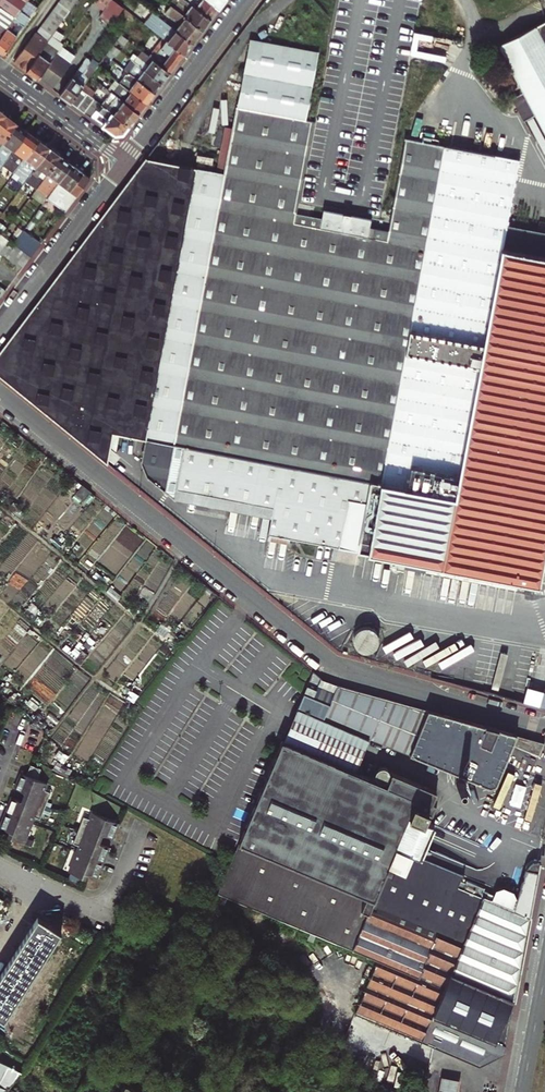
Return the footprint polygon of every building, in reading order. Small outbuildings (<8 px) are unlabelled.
[(20,10),(27,0),(0,0),(0,37),(20,10)] [(64,0),(60,0),(57,4),(69,12),(73,7),(64,0)] [(94,3),(105,11),(100,17),(111,26),(124,9),(113,0),(96,0),(94,3)] [(192,5),(211,19),(219,8),(208,0),(186,0),(192,5)] [(219,8),(225,0),(208,0),(219,8)] [(65,18),(69,12),(57,4),(53,10),(65,18)] [(174,9),(202,30),(211,19),(192,5),(186,13),(176,5),(174,9)] [(192,43),(202,30),(174,9),(170,6),(165,14),(180,25),(176,31),(192,43)] [(30,18),(20,10),(0,37),(0,52),(3,54),(30,18)] [(53,10),(49,15),(61,24),(65,18),(53,10)] [(151,29),(168,42),(184,54),(192,43),(176,31),(154,14),(147,22),(153,27),(151,29)] [(61,24),(49,15),(45,21),(56,30),(61,24)] [(56,30),(45,21),(40,27),(52,36),(56,30)] [(544,21),(498,46),(544,137),(544,22),(544,21)] [(52,36),(40,27),(36,32),(48,41),(49,40),(52,36)] [(26,71),(48,41),(36,32),(14,62),(26,71)] [(129,42),(121,36),(114,46),(120,51),(121,52),(129,42)] [(175,498),(176,490),(271,508),(270,517),(267,535),(539,585),(544,551),(544,241),(504,233),(518,160),(493,155),(496,141),(449,132),(447,146),(403,139),(386,232),(368,229),(370,217),(323,207),(321,220),(295,216),(298,201),(313,122),(305,120),(317,53),(249,40),(233,120),(225,118),(214,171),(146,159),(0,350),(0,377),(107,464),(112,434),(145,439),(139,471),(174,499),(175,498)] [(26,71),(37,79),(60,48),(49,40),(48,41),(26,71)] [(170,72),(184,54),(168,42),(156,57),(153,55),(151,58),(170,72)] [(75,56),(62,46),(60,48),(37,79),(50,89),(75,56)] [(120,51),(114,46),(109,52),(116,56),(120,51)] [(170,72),(151,58),(143,52),(135,62),(137,64),(162,83),(170,72)] [(98,67),(108,75),(113,68),(118,71),(121,67),(106,56),(98,67)] [(87,66),(90,62),(87,59),(59,95),(77,108),(87,95),(81,90),(85,85),(95,72),(87,66)] [(98,68),(90,62),(87,66),(95,72),(98,68)] [(137,64),(130,74),(155,93),(162,83),(137,64)] [(155,93),(130,74),(127,72),(123,76),(125,78),(121,84),(147,103),(155,93)] [(109,91),(99,84),(96,88),(101,92),(100,93),(105,97),(109,91)] [(139,114),(147,103),(121,84),(113,94),(139,114)] [(91,89),(85,85),(81,90),(87,95),(91,90),(91,89)] [(95,94),(91,90),(87,95),(92,99),(95,94)] [(139,114),(113,94),(112,93),(102,106),(129,127),(139,114)] [(87,95),(77,108),(83,113),(93,100),(92,99),(87,95)] [(129,127),(102,106),(93,100),(83,113),(115,136),(123,135),(129,127)] [(0,125),(0,149),(17,125),(6,117),(0,125)] [(9,159),(28,133),(17,125),(0,149),(0,171),(9,159)] [(19,166),(37,140),(28,133),(9,159),(19,166)] [(50,149),(37,140),(19,166),(18,167),(25,172),(20,178),(26,182),(31,175),(50,149)] [(50,149),(31,175),(37,179),(42,173),(47,176),(61,157),(50,149)] [(72,165),(61,157),(47,176),(37,190),(48,198),(72,165)] [(57,197),(62,200),(62,201),(69,191),(76,196),(89,179),(82,174),(82,173),(72,165),(48,198),(47,199),(53,203),(57,197)] [(57,207),(62,200),(57,197),(53,203),(57,207)] [(24,253),(30,257),(35,250),(18,238),(13,245),(18,249),(24,253)] [(3,257),(12,245),(6,241),(0,249),(0,255),(3,257)] [(9,261),(18,249),(13,245),(12,245),(3,257),(9,261)] [(15,265),(24,253),(18,249),(9,261),(15,265)] [(21,269),(30,257),(24,253),(15,265),(21,269)] [(75,496),(82,501),(88,492),(82,487),(75,496)] [(176,490),(175,498),(223,507),(270,517),(271,508),(176,490)] [(90,494),(88,492),(82,501),(84,503),(90,494)] [(349,643),(375,653),(383,633),(356,623),(349,643)] [(531,685),(535,650),(527,649),(523,684),(531,685)] [(295,710),(368,739),(410,755),(426,711),(336,685),(323,680),(319,678),(315,689),(305,685),(295,710)] [(295,710),(293,709),(282,735),(280,741),(357,773),(368,739),(295,710)] [(426,711),(410,755),(495,789),(501,773),(510,749),(539,756),(542,743),(426,711)] [(448,972),(512,999),(538,863),(532,863),(527,866),(524,871),(513,908),(485,898),(487,893),(481,890),(482,888),(465,882),(464,883),(459,881),(461,875),(420,858),(426,841),(432,825),(422,820),(433,791),(390,773),(384,785),(279,742),(232,856),(217,894),(376,960),(348,1029),(414,1056),(421,1041),(421,1040),(432,1014),(432,1013),(448,972)] [(0,816),(0,828),(6,830),(5,835),(22,841),(32,815),(39,818),(48,793),(42,790),(45,783),(34,779),(38,768),(28,764),(24,774),(18,772),(12,788),(22,792),(19,801),(8,797),(0,816)] [(463,779),(461,778),(460,777),(459,777),(458,777),(456,778),(455,779),(454,780),(453,781),(453,782),(453,784),(453,785),(454,786),(455,788),(456,789),(458,790),(459,790),(460,790),(462,789),(463,789),(464,788),(465,787),(465,786),(466,784),(465,783),(465,782),(465,781),(464,780),(463,779)] [(77,846),(67,872),(83,879),(85,875),(96,879),(108,848),(97,844),(100,836),(112,840),(118,823),(90,813),(88,820),(81,818),(71,843),(77,846)] [(39,916),(36,914),(0,971),(0,1017),(2,1018),(58,928),(39,916)] [(432,1013),(432,1014),(504,1044),(513,1000),(448,972),(432,1013)] [(421,1041),(434,1046),(480,1064),(503,1052),(504,1044),(432,1014),(421,1040),(421,1041)] [(7,1064),(0,1077),(0,1086),(5,1089),(6,1086),(9,1081),(11,1082),(15,1077),(19,1070),(7,1064)] [(441,1091),(447,1091),(457,1091),(459,1082),(443,1078),(441,1091)] [(125,1081),(119,1091),(145,1091),(125,1081)]
